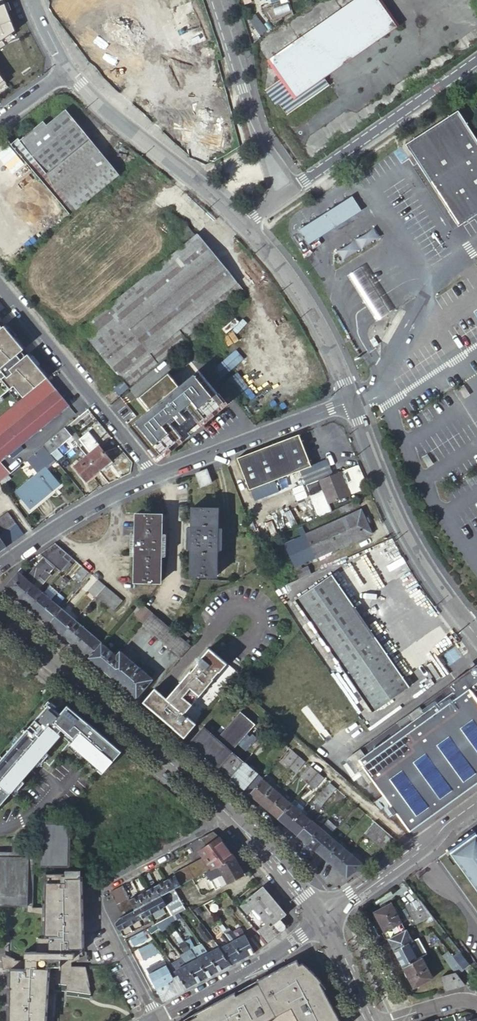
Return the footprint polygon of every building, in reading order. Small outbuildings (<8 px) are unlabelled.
[(80,14),(72,8),(77,0),(54,0),(49,7),(72,24),(80,14)] [(124,13),(119,20),(129,27),(144,5),(138,0),(105,0),(124,13)] [(288,115),(328,86),(323,78),(399,25),(381,0),(355,0),(269,61),(281,79),(265,90),(274,103),(278,100),(288,115)] [(1,42),(16,31),(6,4),(0,6),(0,42),(1,42)] [(202,29),(193,32),(182,4),(168,9),(173,22),(162,26),(167,40),(177,36),(183,49),(207,40),(202,29)] [(248,20),(259,35),(271,27),(260,12),(248,20)] [(124,72),(138,78),(147,55),(136,51),(133,59),(114,52),(118,42),(102,36),(106,27),(84,19),(75,44),(93,50),(89,59),(109,67),(105,78),(119,84),(124,72)] [(184,105),(182,96),(222,88),(217,67),(203,70),(201,61),(186,64),(189,78),(177,80),(179,90),(167,92),(165,80),(149,83),(152,97),(141,99),(144,113),(184,105)] [(6,85),(0,89),(0,93),(8,87),(6,85)] [(402,147),(449,214),(456,224),(476,209),(476,145),(454,111),(402,147)] [(51,168),(87,138),(67,114),(48,130),(46,127),(29,140),(51,168)] [(222,150),(223,123),(182,121),(181,136),(192,137),(192,149),(222,150)] [(67,199),(109,165),(87,138),(51,168),(29,140),(23,145),(21,143),(14,149),(24,160),(30,155),(67,199)] [(76,211),(118,175),(109,165),(67,199),(76,211)] [(354,194),(300,229),(310,243),(364,210),(354,194)] [(194,234),(187,225),(175,235),(182,244),(194,234)] [(119,395),(186,339),(185,337),(243,289),(197,233),(71,336),(119,395)] [(378,282),(365,263),(348,274),(362,294),(377,318),(394,307),(378,282)] [(3,395),(8,390),(18,401),(47,378),(27,354),(9,369),(5,364),(23,349),(4,325),(0,329),(0,397),(3,395)] [(374,337),(370,340),(374,346),(379,343),(374,337)] [(23,349),(5,364),(9,369),(27,354),(23,349)] [(130,426),(156,458),(181,437),(168,421),(173,417),(180,425),(187,419),(180,411),(185,406),(199,423),(224,402),(197,370),(178,385),(167,372),(137,396),(149,410),(130,426)] [(47,378),(40,383),(18,401),(18,402),(12,406),(9,409),(0,416),(0,461),(69,405),(47,378)] [(3,395),(12,406),(18,402),(18,401),(8,390),(3,395)] [(256,423),(269,418),(264,412),(251,417),(256,423)] [(65,428),(43,446),(50,454),(71,436),(65,428)] [(86,483),(113,459),(89,432),(81,439),(92,452),(73,468),(86,483)] [(310,466),(298,434),(237,457),(249,490),(310,466)] [(43,446),(27,459),(37,472),(45,466),(45,467),(55,459),(52,456),(50,454),(43,446)] [(55,459),(56,461),(61,457),(57,452),(52,456),(55,459)] [(10,473),(0,463),(0,481),(10,473)] [(38,496),(57,481),(45,467),(45,466),(37,472),(15,490),(29,507),(40,498),(38,496)] [(211,482),(206,469),(196,473),(201,487),(211,482)] [(345,498),(350,496),(340,471),(319,479),(329,504),(345,498)] [(58,483),(57,481),(38,496),(40,498),(58,483)] [(348,504),(362,497),(360,492),(350,496),(345,498),(348,504)] [(341,514),(360,505),(357,500),(339,509),(341,514)] [(217,575),(217,549),(218,527),(218,508),(192,507),(191,526),(191,548),(190,575),(197,575),(197,577),(199,577),(199,575),(217,575)] [(362,538),(372,533),(361,509),(351,513),(352,514),(307,534),(304,527),(299,529),(302,536),(285,544),(295,566),(362,537),(362,538)] [(7,546),(24,534),(13,519),(7,511),(0,517),(0,535),(7,546)] [(160,581),(161,556),(162,533),(162,514),(136,513),(135,532),(135,555),(134,581),(149,581),(149,583),(151,583),(151,581),(160,581)] [(66,553),(55,543),(40,554),(43,556),(28,574),(31,576),(28,580),(18,571),(5,586),(13,593),(20,599),(33,584),(39,577),(45,570),(49,573),(54,566),(63,556),(66,553)] [(63,556),(54,566),(60,572),(64,567),(69,562),(72,558),(66,553),(63,556)] [(387,578),(397,572),(386,554),(376,560),(387,578)] [(79,581),(88,571),(82,565),(73,575),(79,581)] [(300,577),(312,573),(309,565),(297,570),(300,577)] [(45,570),(39,577),(44,581),(50,574),(49,573),(45,570)] [(88,590),(95,596),(96,595),(105,585),(97,579),(88,590)] [(329,582),(322,587),(358,638),(364,633),(329,582)] [(398,695),(393,688),(379,668),(358,638),(322,587),(320,583),(294,601),(373,713),(398,695)] [(30,608),(43,592),(33,584),(20,599),(26,604),(30,608)] [(113,610),(122,600),(105,585),(96,595),(113,610)] [(44,593),(43,592),(30,608),(35,612),(39,615),(52,600),(51,599),(57,591),(50,586),(44,593)] [(44,620),(48,623),(62,608),(52,600),(39,615),(44,620)] [(152,612),(143,604),(133,616),(142,624),(152,612)] [(56,630),(62,635),(75,619),(62,608),(48,623),(56,630)] [(190,645),(173,630),(152,612),(142,624),(181,657),(190,645)] [(83,652),(88,657),(101,642),(75,619),(62,635),(70,641),(83,652)] [(93,661),(103,670),(116,654),(101,642),(88,657),(93,661)] [(166,698),(154,688),(142,701),(183,736),(194,723),(183,714),(213,679),(212,678),(218,671),(219,672),(226,664),(209,649),(198,660),(200,661),(191,672),(190,671),(166,698)] [(103,670),(136,697),(152,678),(119,651),(116,654),(103,670)] [(379,668),(393,688),(397,685),(383,665),(379,668)] [(355,756),(408,833),(476,784),(476,669),(355,756)] [(122,751),(72,709),(67,715),(62,710),(59,714),(56,710),(63,701),(56,695),(0,759),(0,804),(30,770),(35,774),(41,766),(37,763),(40,758),(49,766),(69,743),(97,767),(96,769),(98,770),(97,772),(101,775),(122,751)] [(221,742),(203,726),(196,734),(189,742),(207,758),(209,760),(218,768),(219,766),(230,776),(243,763),(243,762),(227,747),(228,745),(233,749),(241,740),(245,743),(242,746),(248,751),(258,739),(252,734),(248,739),(245,736),(255,724),(240,711),(218,736),(223,740),(221,742)] [(194,723),(183,736),(184,737),(190,729),(195,724),(194,723)] [(300,756),(294,750),(284,762),(290,767),(300,756)] [(300,756),(290,767),(296,773),(306,761),(300,756)] [(257,775),(243,763),(230,776),(229,778),(238,786),(243,790),(245,788),(256,775),(257,775)] [(303,778),(309,784),(319,772),(313,767),(303,778)] [(319,772),(309,784),(315,789),(325,778),(319,772)] [(256,775),(245,788),(251,793),(262,780),(256,775)] [(271,789),(262,780),(251,793),(249,795),(256,801),(258,803),(271,789)] [(318,799),(324,804),(337,789),(331,783),(318,799)] [(281,797),(271,789),(258,803),(265,809),(268,812),(281,797)] [(281,797),(268,812),(272,816),(277,820),(290,805),(281,797)] [(290,805),(299,813),(303,809),(304,807),(295,799),(290,805)] [(290,805),(277,820),(283,825),(286,828),(299,813),(290,805)] [(303,809),(299,813),(304,817),(308,813),(303,809)] [(304,817),(299,813),(286,828),(293,834),(295,836),(308,821),(304,817)] [(318,830),(308,821),(295,836),(301,841),(305,845),(318,830)] [(384,850),(397,840),(375,821),(365,833),(384,850)] [(27,905),(32,905),(32,866),(67,866),(68,825),(41,824),(40,850),(18,849),(18,839),(13,839),(13,854),(13,858),(28,858),(27,905)] [(323,824),(322,825),(331,834),(333,832),(323,824)] [(322,825),(318,830),(327,838),(331,834),(322,825)] [(199,837),(206,845),(200,851),(203,856),(212,868),(234,857),(226,846),(218,835),(212,830),(199,837)] [(327,838),(318,830),(305,845),(311,850),(314,853),(327,838)] [(475,830),(448,849),(451,853),(457,861),(476,889),(476,833),(475,830)] [(337,846),(327,838),(314,853),(319,857),(323,861),(337,846)] [(346,855),(337,846),(323,861),(330,867),(333,870),(346,855)] [(457,861),(451,853),(448,856),(453,864),(457,861)] [(343,879),(360,867),(346,855),(333,870),(339,875),(343,879)] [(180,869),(187,882),(205,872),(212,868),(203,856),(180,869)] [(234,857),(212,868),(205,872),(215,889),(243,873),(234,857)] [(27,906),(27,905),(28,858),(13,858),(0,858),(0,905),(27,906)] [(174,875),(165,880),(170,890),(174,888),(187,882),(180,869),(174,872),(175,875),(174,875)] [(85,990),(83,983),(85,983),(83,971),(80,970),(80,968),(68,968),(68,959),(76,959),(76,950),(80,950),(80,880),(64,880),(64,871),(45,871),(45,905),(32,905),(31,911),(27,911),(27,912),(40,914),(40,937),(37,937),(36,952),(24,952),(24,957),(25,957),(25,960),(4,960),(4,967),(11,967),(11,969),(9,969),(9,1020),(44,1020),(45,968),(43,968),(43,966),(51,966),(51,981),(62,982),(62,989),(85,990)] [(165,880),(155,885),(161,895),(170,890),(165,880)] [(126,891),(123,885),(110,892),(113,898),(126,891)] [(155,885),(146,890),(152,900),(161,895),(155,885)] [(275,902),(262,887),(239,905),(247,914),(252,910),(258,919),(261,917),(267,923),(257,930),(266,943),(284,929),(284,927),(284,926),(284,925),(283,924),(279,919),(285,914),(275,902)] [(170,890),(161,895),(164,902),(178,895),(174,888),(170,890)] [(146,890),(138,894),(143,905),(152,900),(146,890)] [(129,898),(126,891),(113,898),(116,905),(129,898)] [(138,894),(130,898),(132,904),(134,910),(142,905),(143,905),(138,894)] [(143,905),(142,905),(147,915),(166,905),(164,902),(161,895),(152,900),(143,905)] [(181,901),(178,895),(164,902),(166,905),(168,909),(181,901)] [(132,904),(130,898),(129,898),(116,905),(119,910),(132,904)] [(431,915),(419,899),(407,905),(416,923),(431,915)] [(185,908),(181,901),(168,909),(172,915),(178,912),(185,908)] [(374,911),(388,938),(405,929),(392,902),(374,911)] [(134,910),(132,904),(119,910),(122,916),(124,915),(133,910),(134,910)] [(142,905),(134,910),(133,910),(138,920),(147,915),(142,905)] [(138,920),(133,910),(124,915),(129,924),(138,920)] [(116,920),(115,922),(119,930),(129,924),(124,915),(122,916),(119,918),(116,920)] [(212,937),(201,923),(197,927),(207,941),(212,937)] [(257,930),(254,927),(245,935),(240,928),(238,928),(233,932),(233,934),(229,929),(224,933),(243,958),(254,952),(266,943),(257,930)] [(405,929),(388,938),(394,949),(413,940),(407,928),(405,929)] [(142,931),(129,938),(133,946),(146,939),(142,931)] [(243,958),(224,933),(221,935),(227,944),(219,948),(231,964),(243,958)] [(188,935),(183,938),(191,949),(196,946),(188,935)] [(194,960),(186,964),(191,972),(192,972),(197,982),(209,976),(203,966),(202,966),(197,958),(191,949),(183,938),(178,942),(183,950),(184,952),(184,953),(189,959),(192,957),(194,960)] [(413,940),(394,949),(403,966),(422,956),(425,955),(416,938),(413,940)] [(151,940),(136,948),(142,959),(157,951),(151,940)] [(215,948),(207,952),(212,961),(213,960),(219,971),(231,964),(219,948),(215,942),(212,944),(215,948)] [(453,956),(463,968),(469,964),(459,951),(453,956)] [(212,961),(207,952),(197,958),(202,966),(203,966),(209,976),(219,971),(213,960),(212,961)] [(422,956),(403,966),(414,987),(433,977),(422,956)] [(456,973),(463,968),(453,956),(447,960),(455,972),(456,973)] [(319,982),(321,981),(319,978),(302,962),(299,964),(296,960),(257,980),(258,983),(239,993),(235,992),(195,1013),(196,1016),(186,1020),(340,1020),(319,982)] [(149,974),(157,989),(170,982),(169,981),(171,980),(171,979),(172,978),(164,961),(158,963),(160,968),(149,974)] [(158,962),(146,968),(149,974),(160,968),(158,963),(158,962)] [(186,964),(176,969),(179,974),(181,977),(182,977),(187,987),(197,982),(192,972),(191,972),(186,964)] [(446,989),(465,984),(456,973),(455,972),(442,975),(446,989)] [(163,1000),(187,987),(182,977),(181,977),(179,974),(175,976),(172,978),(171,979),(171,980),(169,981),(170,982),(157,989),(163,1000)]
